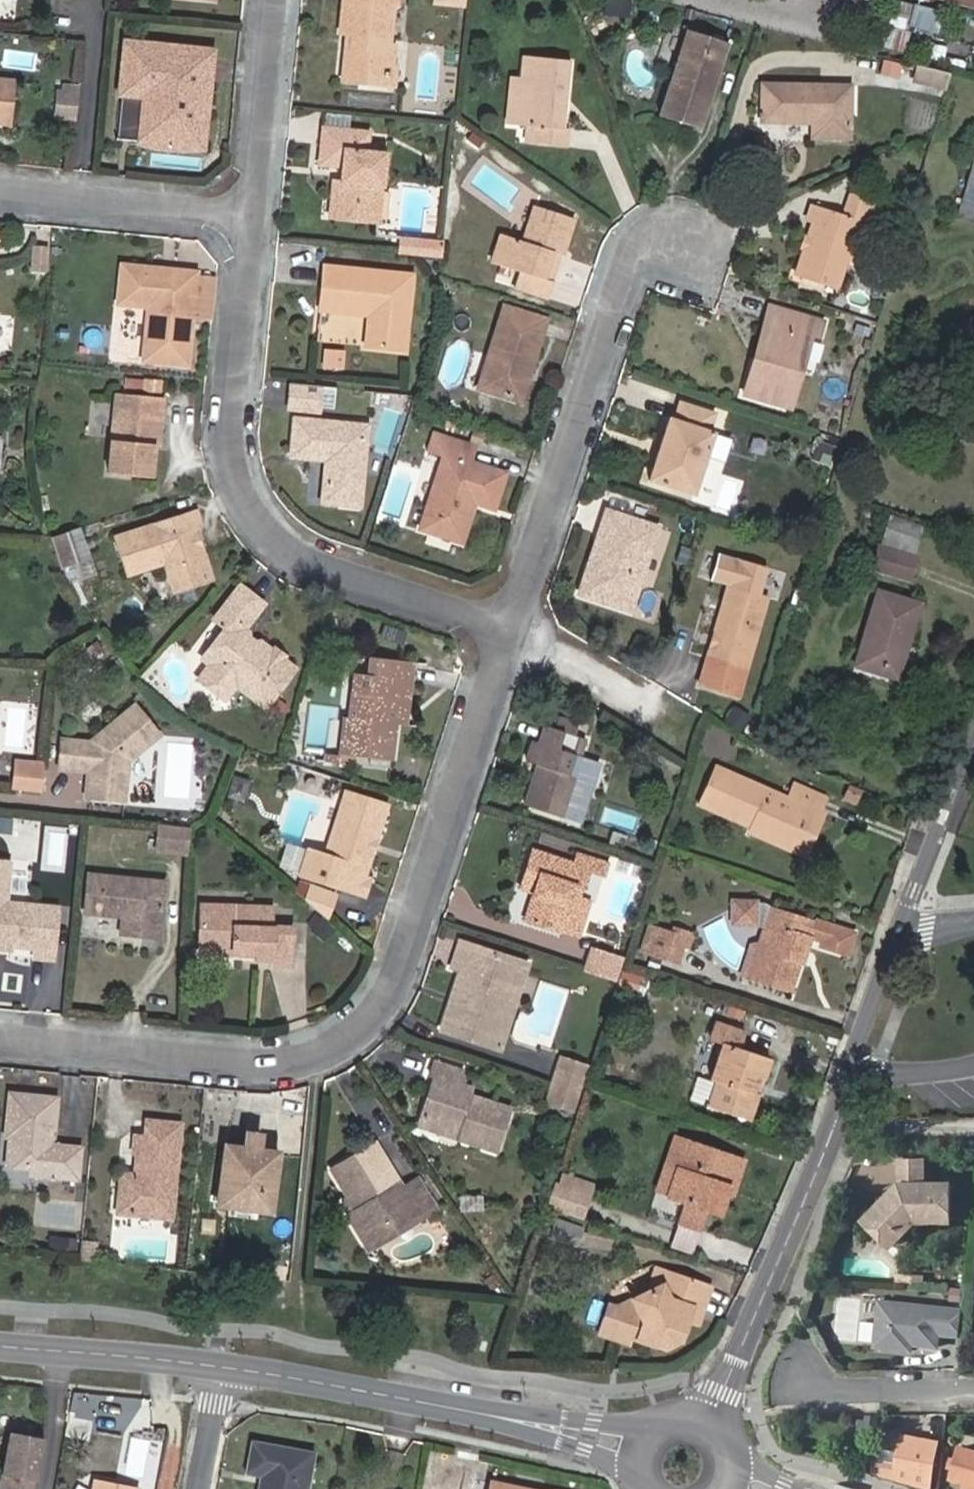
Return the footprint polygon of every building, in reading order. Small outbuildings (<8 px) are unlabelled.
[(350,32),(355,32),(354,47),(349,46),(345,80),(387,85),(389,66),(392,44),(390,44),(393,3),(399,3),(400,0),(347,0),(343,31),(350,32)] [(632,0),(606,0),(605,9),(631,12),(632,0)] [(915,2),(908,24),(934,32),(941,10),(915,2)] [(904,53),(909,30),(888,25),(883,48),(904,53)] [(704,127),(717,90),(711,88),(714,78),(720,80),(734,41),(691,26),(662,112),(704,127)] [(203,90),(211,91),(214,56),(127,46),(121,99),(147,102),(144,143),(151,144),(154,146),(160,149),(166,150),(174,151),(181,151),(186,151),(193,149),(195,149),(198,149),(199,132),(200,125),(201,117),(202,100),(203,90)] [(562,95),(570,96),(573,58),(525,53),(523,74),(518,121),(528,122),(536,123),(534,141),(572,146),(573,128),(567,127),(569,105),(562,104),(562,95)] [(945,91),(950,70),(915,62),(910,83),(945,91)] [(396,67),(389,66),(387,85),(394,86),(396,67)] [(518,121),(523,74),(512,72),(507,120),(518,121)] [(711,88),(717,90),(720,80),(714,78),(711,88)] [(11,125),(14,85),(0,84),(0,124),(11,125)] [(76,120),(79,90),(55,87),(52,117),(76,120)] [(807,144),(847,144),(845,89),(758,92),(758,130),(807,129),(807,144)] [(209,125),(211,91),(203,90),(202,100),(201,117),(200,125),(209,125)] [(526,140),(534,141),(536,123),(528,122),(526,140)] [(360,206),(381,208),(383,188),(388,189),(392,152),(371,150),(372,133),(326,127),(323,165),(343,168),(348,169),(347,185),(341,184),(333,184),(330,218),(358,222),(360,206)] [(959,215),(973,218),(973,149),(959,215)] [(834,289),(845,259),(851,260),(863,224),(867,225),(874,205),(846,195),(839,216),(803,204),(798,217),(810,221),(792,274),(834,289)] [(549,248),(562,252),(575,216),(533,202),(521,238),(507,233),(496,262),(517,269),(513,283),(546,295),(553,278),(540,274),(549,248)] [(379,224),(381,208),(360,206),(358,222),(379,224)] [(496,262),(507,233),(498,230),(489,259),(496,262)] [(419,255),(421,238),(399,236),(397,252),(419,255)] [(442,240),(421,238),(419,255),(441,257),(442,240)] [(47,275),(49,244),(34,243),(31,273),(47,275)] [(553,278),(562,252),(549,248),(540,274),(553,278)] [(414,275),(323,266),(319,309),(368,315),(377,315),(376,322),(368,322),(365,348),(405,352),(414,275)] [(163,269),(163,273),(163,281),(175,282),(176,270),(163,269)] [(163,281),(163,273),(122,270),(119,306),(150,309),(145,363),(188,367),(193,319),(196,280),(197,272),(176,270),(175,282),(163,281)] [(217,282),(196,280),(193,319),(213,321),(217,282)] [(766,304),(749,352),(756,355),(773,306),(766,304)] [(756,355),(749,352),(736,389),(784,406),(807,336),(814,338),(819,321),(773,306),(756,355)] [(521,374),(529,376),(547,321),(502,307),(475,391),(511,403),(521,374)] [(319,368),(343,371),(346,349),(322,346),(319,368)] [(519,405),(529,376),(521,374),(511,403),(519,405)] [(319,412),(322,386),(294,383),(291,410),(319,412)] [(155,437),(163,438),(167,399),(117,393),(109,474),(150,479),(154,447),(155,437)] [(691,492),(710,431),(706,430),(711,413),(678,402),(671,419),(667,418),(648,479),(691,492)] [(290,456),(326,461),(323,503),(359,507),(367,427),(293,418),(290,456)] [(460,542),(474,502),(492,508),(505,472),(469,460),(474,446),(433,432),(428,448),(443,454),(418,529),(460,542)] [(162,448),(163,438),(155,437),(154,447),(162,448)] [(658,526),(607,510),(597,540),(609,544),(603,564),(591,560),(581,593),(632,609),(658,526)] [(207,579),(199,552),(187,547),(185,537),(191,527),(199,526),(194,512),(113,535),(123,572),(162,562),(171,591),(207,579)] [(187,547),(199,552),(191,527),(185,537),(187,547)] [(68,532),(52,537),(60,564),(77,558),(68,532)] [(597,540),(591,560),(603,564),(609,544),(597,540)] [(915,553),(876,541),(869,564),(908,577),(915,553)] [(728,583),(766,594),(772,572),(735,561),(728,583)] [(736,696),(766,594),(728,583),(699,684),(736,696)] [(223,627),(200,657),(210,665),(203,675),(203,686),(217,697),(227,695),(235,685),(264,708),(293,670),(259,643),(251,644),(248,648),(244,644),(247,640),(245,633),(242,630),(262,603),(239,586),(213,619),(223,627)] [(899,639),(906,642),(918,603),(874,590),(853,655),(891,666),(899,639)] [(895,679),(906,642),(899,639),(891,666),(853,655),(850,665),(895,679)] [(395,679),(404,680),(405,663),(367,660),(366,676),(351,675),(346,718),(341,717),(338,751),(387,757),(390,722),(395,679)] [(400,723),(404,680),(395,679),(390,722),(400,723)] [(135,705),(90,739),(61,737),(58,764),(86,767),(86,780),(98,796),(122,798),(124,761),(158,735),(135,705)] [(741,728),(747,712),(732,706),(726,722),(741,728)] [(588,741),(547,729),(542,744),(536,743),(530,762),(542,765),(528,809),(583,826),(601,764),(583,759),(588,741)] [(16,762),(14,789),(28,790),(40,791),(43,764),(16,762)] [(716,812),(755,829),(795,845),(812,809),(818,812),(823,798),(795,786),(789,800),(718,769),(702,803),(718,810),(716,812)] [(244,801),(250,779),(234,774),(228,796),(244,801)] [(364,876),(373,852),(366,850),(369,840),(376,842),(389,805),(350,792),(326,855),(307,849),(299,873),(363,895),(370,877),(364,876)] [(795,845),(755,829),(753,834),(807,856),(824,815),(818,812),(812,809),(795,845)] [(190,827),(160,824),(159,849),(188,852),(190,827)] [(537,835),(534,848),(573,857),(576,844),(537,835)] [(366,850),(373,852),(376,842),(369,840),(366,850)] [(534,881),(530,892),(520,919),(539,925),(542,916),(557,920),(555,927),(571,933),(582,897),(576,895),(570,893),(573,886),(578,887),(585,868),(573,864),(532,850),(522,877),(534,881)] [(576,854),(573,864),(585,868),(603,874),(606,864),(576,854)] [(11,945),(36,948),(35,956),(53,958),(58,906),(6,901),(10,861),(0,860),(0,939),(12,940),(11,945)] [(166,881),(89,874),(85,912),(124,916),(122,931),(161,934),(166,881)] [(518,888),(530,892),(534,881),(522,877),(518,888)] [(312,891),(308,905),(314,910),(328,922),(336,898),(312,891)] [(758,922),(758,897),(734,899),(734,923),(758,922)] [(857,930),(775,903),(762,940),(752,972),(750,976),(792,990),(802,961),(804,961),(813,934),(825,938),(823,943),(850,952),(857,930)] [(255,950),(254,955),(254,960),(271,960),(271,967),(293,967),(295,927),(277,926),(277,908),(203,905),(201,952),(234,954),(235,948),(255,950)] [(542,916),(539,925),(554,930),(555,927),(557,920),(542,916)] [(685,936),(681,948),(688,949),(694,932),(672,925),(670,931),(685,936)] [(675,967),(681,948),(685,936),(670,931),(655,926),(645,957),(675,967)] [(762,940),(756,938),(745,970),(752,972),(762,940)] [(11,945),(12,940),(0,939),(0,947),(11,948),(11,945)] [(450,970),(459,973),(468,945),(459,942),(450,970)] [(529,964),(511,958),(509,965),(496,961),(498,954),(468,945),(459,973),(451,999),(468,1004),(464,1014),(448,1008),(440,1031),(485,1046),(494,1020),(509,1025),(529,964)] [(624,961),(593,951),(586,973),(617,983),(624,961)] [(509,965),(511,958),(498,954),(496,961),(509,965)] [(451,999),(448,1008),(464,1014),(468,1004),(451,999)] [(500,1051),(509,1025),(494,1020),(485,1046),(500,1051)] [(749,1126),(759,1098),(754,1097),(759,1082),(764,1084),(772,1063),(743,1052),(748,1036),(722,1027),(718,1026),(711,1046),(725,1051),(711,1090),(718,1092),(710,1113),(749,1126)] [(566,1056),(556,1088),(579,1095),(589,1064),(566,1056)] [(457,1129),(455,1136),(496,1149),(509,1109),(470,1095),(472,1089),(458,1085),(464,1069),(435,1059),(430,1076),(435,1077),(422,1118),(457,1129)] [(754,1097),(759,1098),(764,1084),(759,1082),(754,1097)] [(574,1112),(579,1095),(556,1088),(551,1104),(574,1112)] [(19,1129),(16,1166),(29,1168),(50,1170),(49,1176),(77,1179),(79,1146),(53,1142),(56,1096),(7,1091),(4,1127),(19,1129)] [(420,1125),(455,1136),(457,1129),(422,1118),(420,1125)] [(132,1190),(115,1189),(113,1213),(168,1220),(178,1123),(144,1120),(143,1136),(135,1136),(133,1173),(132,1190)] [(7,1166),(16,1166),(19,1129),(4,1127),(3,1135),(10,1136),(7,1166)] [(244,1135),(243,1148),(258,1150),(260,1136),(244,1135)] [(416,1208),(423,1218),(436,1210),(417,1179),(403,1187),(377,1143),(334,1168),(350,1196),(357,1207),(352,1210),(368,1238),(416,1208)] [(660,1201),(670,1204),(689,1148),(680,1145),(660,1201)] [(258,1150),(243,1148),(226,1146),(219,1206),(274,1212),(280,1152),(258,1150)] [(689,1148),(670,1204),(688,1211),(682,1230),(703,1237),(710,1217),(721,1222),(728,1201),(731,1193),(736,1195),(745,1168),(689,1148)] [(867,1160),(866,1181),(883,1182),(884,1161),(867,1160)] [(924,1160),(900,1160),(900,1184),(903,1186),(896,1194),(893,1191),(867,1221),(889,1241),(899,1228),(909,1228),(916,1221),(950,1221),(950,1183),(925,1183),(924,1160)] [(50,1170),(29,1168),(29,1174),(49,1176),(50,1170)] [(116,1173),(115,1189),(132,1190),(133,1173),(116,1173)] [(560,1177),(556,1189),(589,1200),(593,1188),(560,1177)] [(900,1184),(893,1191),(896,1194),(903,1186),(900,1184)] [(589,1200),(556,1189),(549,1210),(582,1221),(589,1200)] [(458,1193),(458,1209),(482,1210),(483,1194),(458,1193)] [(731,1193),(728,1201),(734,1203),(736,1195),(731,1193)] [(357,1207),(350,1196),(345,1199),(352,1210),(357,1207)] [(374,1248),(423,1218),(416,1208),(368,1238),(374,1248)] [(558,1219),(554,1232),(580,1240),(584,1227),(558,1219)] [(899,1228),(889,1241),(894,1246),(909,1228),(899,1228)] [(96,1243),(81,1242),(79,1262),(94,1263),(96,1243)] [(657,1272),(649,1299),(660,1293),(666,1275),(657,1272)] [(660,1293),(649,1299),(618,1316),(609,1314),(601,1340),(621,1348),(623,1342),(632,1345),(659,1354),(684,1339),(686,1330),(691,1313),(701,1316),(708,1291),(666,1275),(660,1293)] [(880,1303),(877,1349),(914,1352),(914,1345),(940,1347),(941,1334),(961,1336),(964,1309),(880,1303)] [(696,1333),(701,1316),(691,1313),(686,1330),(696,1333)] [(623,1342),(621,1348),(630,1351),(632,1345),(623,1342)] [(35,1432),(2,1426),(0,1435),(0,1485),(18,1488),(21,1473),(27,1474),(35,1432)] [(891,1479),(923,1488),(925,1488),(933,1441),(899,1435),(896,1452),(876,1448),(874,1460),(872,1460),(870,1473),(891,1479)] [(959,1445),(949,1476),(973,1484),(973,1450),(959,1445)] [(299,1487),(285,1484),(290,1455),(242,1446),(236,1477),(251,1480),(250,1488),(299,1488),(299,1487)] [(305,1457),(290,1455),(285,1484),(299,1487),(305,1457)]
